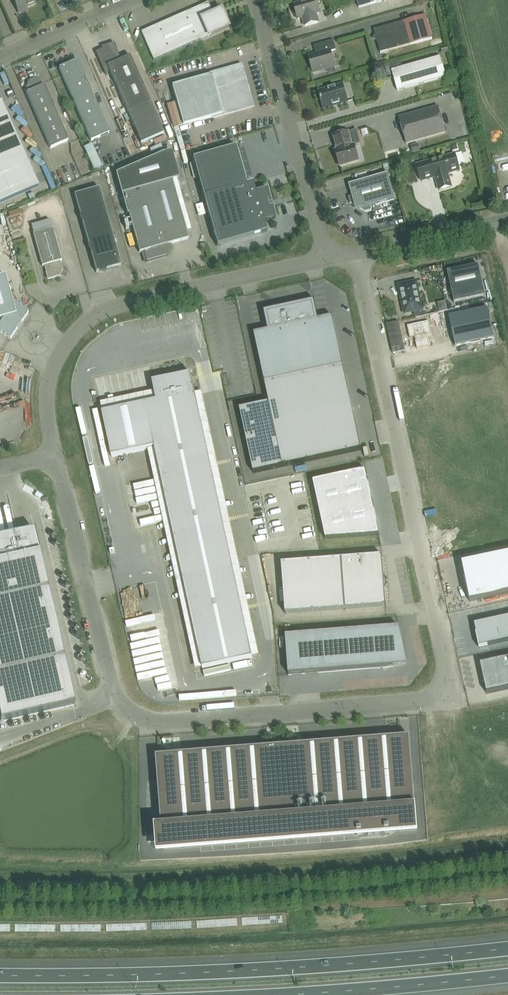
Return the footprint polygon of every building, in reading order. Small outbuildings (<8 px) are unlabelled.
[(33,0),(13,0),(18,11),(34,4),(33,0)] [(318,22),(316,14),(319,13),(315,0),(312,0),(294,5),(295,10),(294,10),(293,11),(294,15),(295,15),(296,15),(298,19),(302,18),(305,26),(318,22)] [(208,3),(141,32),(153,60),(228,28),(221,10),(213,14),(208,3)] [(404,22),(374,30),(375,35),(373,39),(377,41),(380,53),(411,45),(404,22)] [(335,50),(333,41),(317,45),(318,51),(317,54),(308,57),(313,73),(335,66),(330,51),(335,50)] [(120,60),(116,50),(114,44),(95,52),(105,74),(109,72),(127,112),(141,143),(164,133),(130,56),(120,60)] [(440,57),(392,71),(397,91),(446,77),(440,57)] [(91,141),(109,133),(77,60),(58,68),(91,141)] [(240,67),(205,77),(172,86),(183,126),(251,106),(240,67)] [(26,93),(30,102),(50,149),(68,141),(44,85),(42,86),(40,82),(34,79),(28,81),(26,88),(28,92),(26,93)] [(347,102),(343,85),(318,92),(323,109),(347,102)] [(38,186),(1,102),(0,103),(0,203),(38,186)] [(445,133),(438,107),(399,118),(406,144),(445,133)] [(359,161),(354,145),(352,145),(348,132),(333,136),(337,150),(335,150),(340,167),(359,161)] [(92,144),(100,167),(108,164),(100,141),(92,144)] [(267,202),(270,201),(267,189),(255,192),(252,182),(247,184),(236,147),(192,159),(217,246),(266,232),(264,222),(275,219),(272,207),(268,208),(267,202)] [(188,239),(172,180),(164,154),(117,175),(123,194),(139,253),(141,252),(143,252),(146,261),(166,256),(170,249),(169,245),(171,244),(188,239)] [(455,154),(417,165),(421,180),(436,176),(440,190),(451,187),(447,173),(459,169),(455,154)] [(284,163),(268,166),(269,171),(285,168),(284,163)] [(349,185),(352,196),(348,197),(350,203),(355,206),(356,211),(361,209),(366,212),(371,210),(370,206),(395,199),(388,174),(349,185)] [(74,195),(96,273),(121,266),(99,188),(74,195)] [(40,228),(58,224),(56,217),(38,222),(40,228)] [(63,273),(63,271),(60,261),(62,261),(52,228),(33,233),(42,266),(44,266),(48,279),(62,275),(63,273)] [(478,266),(447,272),(454,303),(485,297),(478,266)] [(0,277),(0,332),(10,339),(28,313),(14,303),(13,305),(5,276),(0,277)] [(416,282),(399,286),(405,313),(421,310),(420,301),(421,300),(419,291),(418,291),(416,282)] [(343,366),(332,317),(319,319),(316,306),(315,306),(315,307),(296,311),(295,306),(295,305),(263,312),(268,331),(254,334),(265,383),(269,402),(239,409),(253,473),(361,450),(343,366)] [(488,308),(449,317),(453,336),(455,345),(455,346),(471,342),(480,341),(494,338),(488,308)] [(429,321),(407,326),(409,338),(414,337),(417,349),(429,346),(427,335),(431,334),(429,321)] [(399,322),(386,324),(393,354),(405,351),(399,322)] [(109,343),(119,332),(115,328),(105,338),(109,343)] [(102,413),(112,457),(155,448),(203,669),(252,658),(191,374),(152,382),(157,402),(102,413)] [(365,470),(313,481),(325,539),(379,535),(365,470)] [(0,722),(75,705),(48,588),(43,567),(34,529),(0,537),(0,721),(0,722)] [(462,564),(465,578),(464,578),(464,579),(465,579),(469,598),(468,598),(469,598),(470,601),(507,593),(507,554),(462,564)] [(384,586),(384,576),(382,556),(282,564),(286,615),(386,607),(384,586)] [(474,624),(477,639),(479,648),(488,646),(507,641),(507,617),(474,624)] [(135,626),(139,643),(150,641),(147,628),(165,624),(164,620),(135,626)] [(285,636),(289,675),(393,667),(393,666),(402,665),(400,637),(401,637),(401,638),(402,637),(399,627),(285,636)] [(483,663),(489,693),(507,689),(507,658),(483,663)] [(179,680),(165,683),(167,689),(168,694),(182,691),(179,680)] [(410,737),(156,757),(162,827),(157,827),(157,829),(158,844),(159,853),(417,833),(416,830),(417,830),(410,737)]
